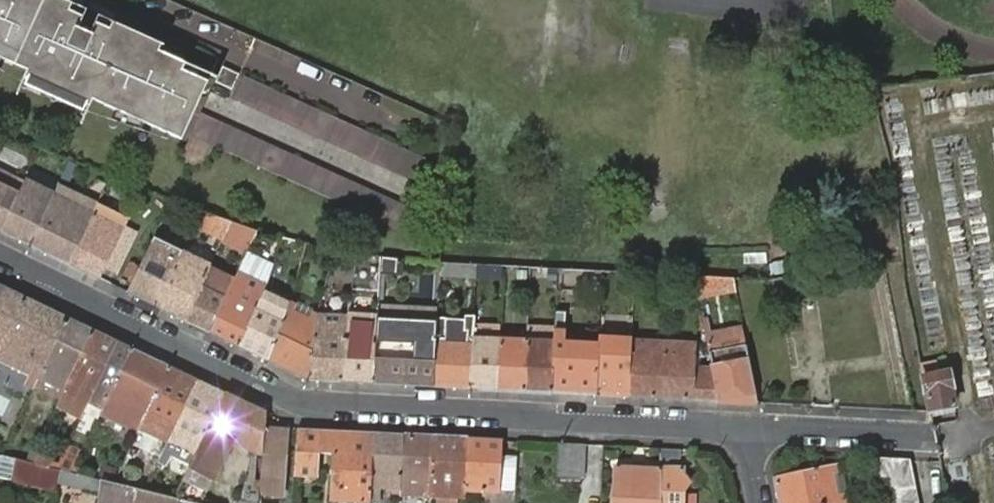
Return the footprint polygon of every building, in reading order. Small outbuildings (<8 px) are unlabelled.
[(103,29),(98,40),(85,33),(84,36),(72,31),(73,27),(60,21),(64,12),(40,1),(38,0),(0,0),(0,63),(24,73),(22,80),(86,108),(88,102),(177,140),(203,83),(176,72),(180,63),(153,51),(130,40),(106,30),(103,29)] [(64,12),(67,5),(56,0),(40,0),(40,1),(64,12)] [(98,40),(103,29),(64,12),(60,21),(73,27),(72,31),(84,36),(85,33),(98,40)] [(108,23),(106,30),(130,40),(132,34),(108,23)] [(132,34),(130,40),(153,51),(156,45),(132,34)] [(212,81),(229,91),(236,75),(218,67),(212,81)] [(231,100),(411,182),(423,157),(242,77),(231,100)] [(189,135),(211,145),(391,226),(402,205),(198,114),(189,135)] [(200,168),(211,145),(189,135),(179,158),(200,168)] [(44,174),(57,180),(63,166),(50,160),(44,174)] [(26,173),(22,182),(49,194),(52,189),(53,186),(26,173)] [(92,208),(86,205),(83,212),(69,205),(72,199),(52,189),(49,194),(22,182),(0,226),(0,232),(66,264),(91,211),(92,208)] [(83,212),(86,205),(72,199),(69,205),(83,212)] [(134,232),(91,211),(66,264),(95,277),(114,238),(122,242),(120,246),(124,248),(121,255),(127,257),(131,247),(127,245),(134,232)] [(227,231),(232,222),(199,212),(194,225),(223,240),(227,231)] [(114,238),(109,249),(121,255),(124,248),(120,246),(122,242),(114,238)] [(178,257),(149,243),(125,292),(154,306),(178,257)] [(184,320),(209,269),(208,268),(209,264),(181,251),(178,257),(154,306),(184,320)] [(474,265),(438,263),(438,276),(473,277),(474,265)] [(234,280),(209,269),(184,320),(209,333),(234,280)] [(256,291),(259,285),(237,274),(234,280),(256,291)] [(733,287),(731,278),(711,277),(691,276),(695,296),(733,287)] [(238,347),(264,295),(268,287),(259,285),(256,291),(234,280),(209,333),(238,347)] [(2,289),(0,294),(0,350),(24,300),(2,289)] [(289,303),(290,300),(285,298),(282,304),(264,295),(238,347),(267,361),(289,303)] [(24,300),(0,350),(0,360),(3,361),(8,351),(35,363),(30,374),(25,386),(31,389),(37,378),(66,319),(24,300)] [(306,380),(315,314),(310,312),(307,320),(293,314),(297,306),(289,303),(267,361),(306,380)] [(307,320),(310,312),(297,306),(293,314),(307,320)] [(340,382),(345,315),(338,315),(338,324),(325,324),(325,314),(315,314),(306,380),(307,380),(340,382)] [(338,324),(338,315),(325,314),(325,324),(338,324)] [(375,320),(376,316),(369,316),(368,325),(357,325),(357,315),(345,315),(340,382),(373,383),(374,359),(374,342),(375,320)] [(368,325),(369,316),(357,315),(357,325),(368,325)] [(468,388),(470,338),(471,316),(463,316),(462,331),(445,331),(445,318),(436,317),(436,323),(433,386),(468,388)] [(66,319),(37,378),(64,389),(91,332),(66,319)] [(412,360),(374,359),(373,383),(433,386),(436,323),(375,320),(374,342),(413,344),(412,360)] [(718,400),(755,402),(739,328),(704,335),(711,369),(718,400)] [(91,332),(64,389),(57,402),(67,407),(74,394),(88,402),(117,345),(91,332)] [(565,332),(554,332),(554,341),(551,392),(597,394),(599,344),(565,343),(565,332)] [(627,396),(630,340),(626,340),(626,338),(599,336),(599,344),(597,394),(627,396)] [(660,397),(663,343),(643,342),(643,337),(630,337),(630,340),(627,396),(660,397)] [(496,390),(498,339),(470,338),(468,388),(496,390)] [(523,391),(525,340),(498,339),(496,390),(523,391)] [(675,340),(663,339),(663,343),(660,397),(693,399),(694,369),(695,345),(675,344),(675,340)] [(554,341),(525,340),(523,391),(551,392),(554,341)] [(131,351),(117,345),(88,402),(83,415),(79,422),(93,429),(108,397),(131,351)] [(3,361),(30,374),(35,363),(8,351),(3,361)] [(170,370),(131,351),(108,397),(148,415),(170,370)] [(954,366),(921,371),(928,411),(958,407),(955,391),(959,390),(954,366)] [(694,369),(693,399),(718,400),(711,369),(694,369)] [(195,383),(170,370),(148,415),(139,432),(160,442),(161,439),(167,441),(169,436),(195,383)] [(222,395),(195,383),(169,436),(190,445),(187,453),(193,456),(222,395)] [(83,415),(88,402),(74,394),(67,407),(83,415)] [(222,395),(193,456),(172,501),(179,502),(199,502),(227,444),(234,430),(241,429),(250,409),(222,395)] [(265,416),(250,409),(241,429),(234,430),(227,444),(261,459),(264,430),(265,416)] [(259,484),(258,492),(280,494),(286,431),(264,430),(261,459),(259,484)] [(318,432),(296,431),(293,475),(316,476),(317,455),(318,432)] [(335,433),(318,432),(317,455),(333,457),(334,457),(335,433)] [(335,433),(334,457),(333,457),(330,502),(346,502),(367,502),(370,435),(335,433)] [(404,437),(370,435),(367,502),(379,502),(380,487),(401,488),(404,437)] [(430,438),(404,437),(401,488),(401,495),(409,495),(409,480),(420,481),(419,495),(428,495),(430,438)] [(467,441),(430,438),(428,495),(464,497),(465,489),(467,441)] [(501,442),(467,441),(465,489),(498,490),(501,442)] [(582,446),(555,445),(553,477),(579,478),(582,446)] [(10,481),(13,461),(0,458),(0,479),(10,481)] [(910,461),(872,459),(881,502),(917,502),(910,461)] [(40,468),(13,461),(10,481),(10,484),(37,488),(40,468)] [(779,502),(846,502),(844,489),(836,490),(833,474),(841,472),(838,465),(774,478),(779,502)] [(57,472),(40,468),(37,488),(55,490),(56,484),(57,472)] [(658,470),(615,468),(614,502),(659,502),(658,470)] [(658,470),(659,502),(683,502),(683,471),(658,470)] [(100,483),(57,472),(56,484),(98,494),(100,483)] [(100,483),(98,494),(97,502),(134,502),(135,492),(100,483)] [(258,492),(259,484),(244,483),(242,502),(257,502),(258,492)] [(135,492),(134,502),(179,502),(172,501),(135,492)]
